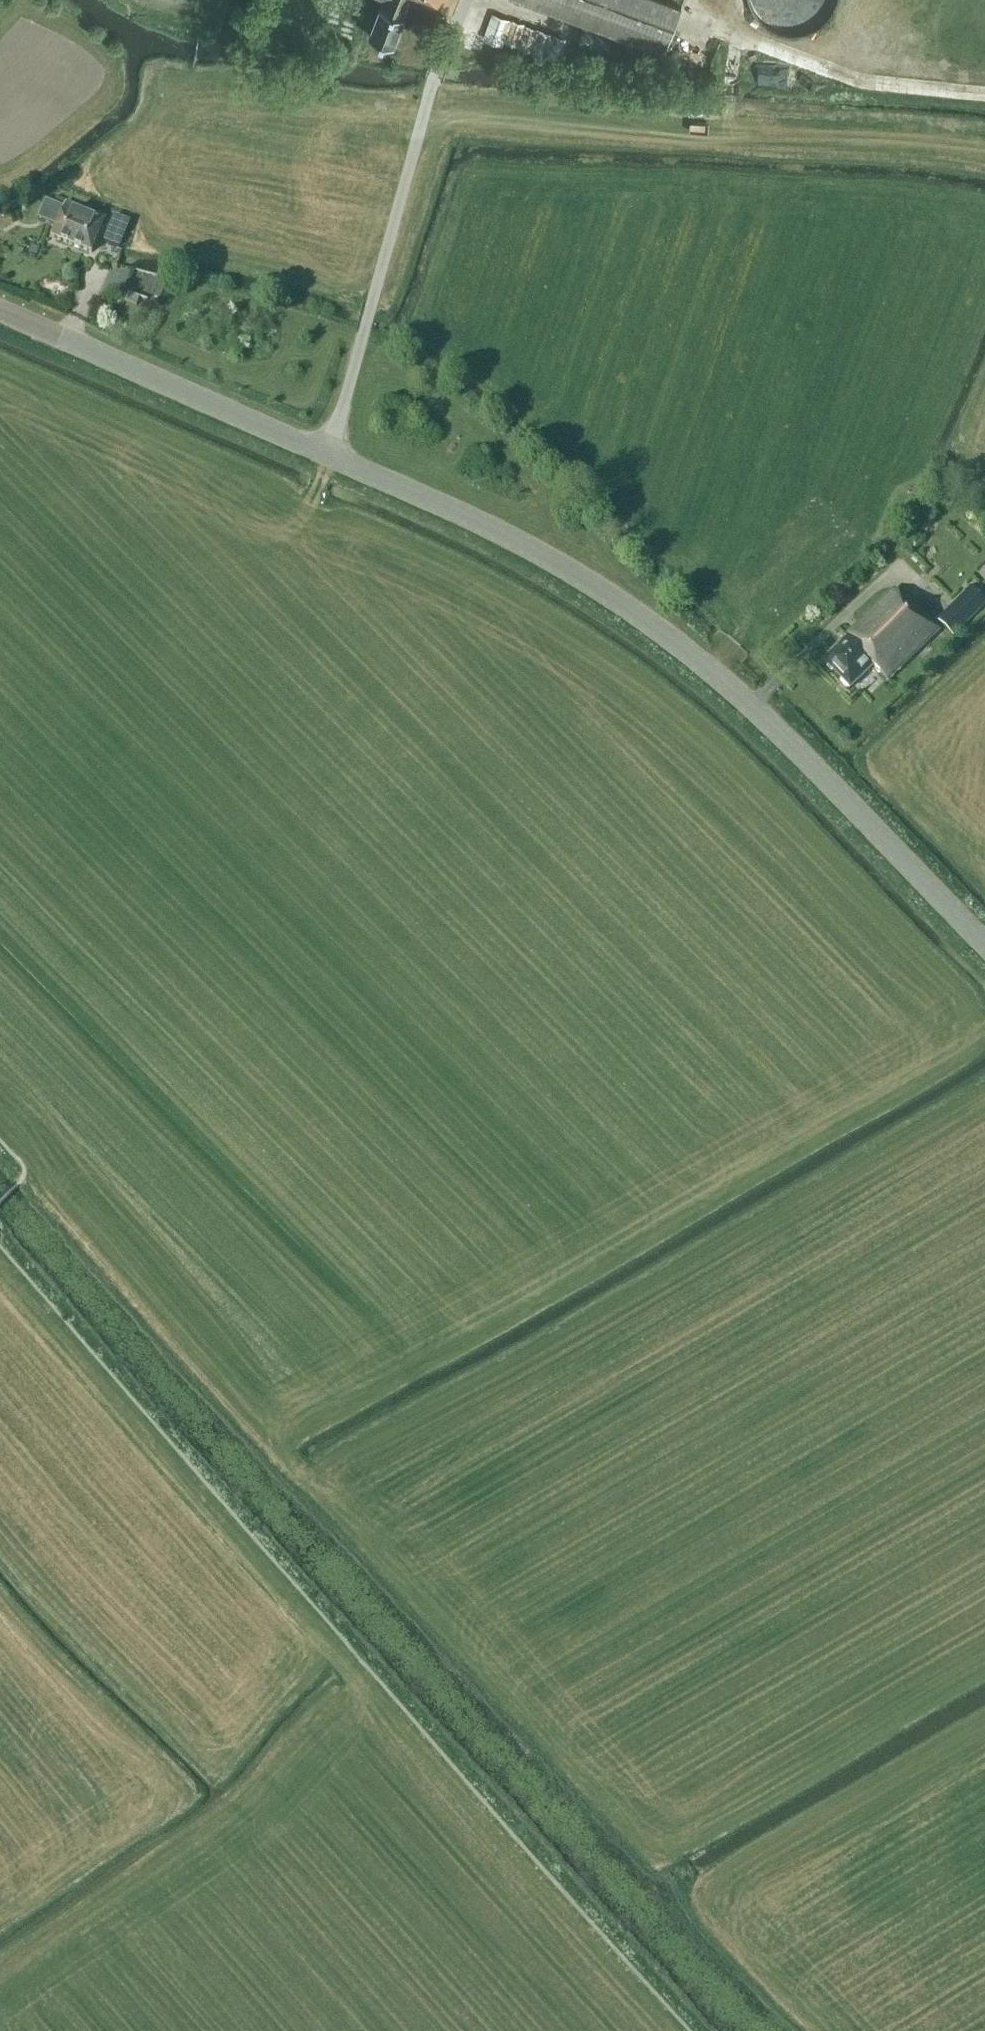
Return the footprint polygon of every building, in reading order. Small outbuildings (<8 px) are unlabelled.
[(370,34),(394,44),(411,0),(382,0),(370,34)] [(457,0),(412,0),(451,15),(457,0)] [(666,0),(518,0),(665,54),(683,6),(666,0)] [(783,24),(839,17),(837,0),(781,0),(783,24)] [(494,6),(485,30),(558,58),(567,33),(494,6)] [(92,254),(105,219),(66,203),(52,238),(92,254)] [(104,242),(119,248),(128,226),(123,223),(113,220),(104,242)] [(984,609),(984,597),(976,587),(939,623),(955,639),(984,609)] [(889,683),(941,633),(911,602),(909,604),(895,590),(846,638),(848,641),(826,663),(844,680),(842,682),(850,690),(873,667),(889,683)]
